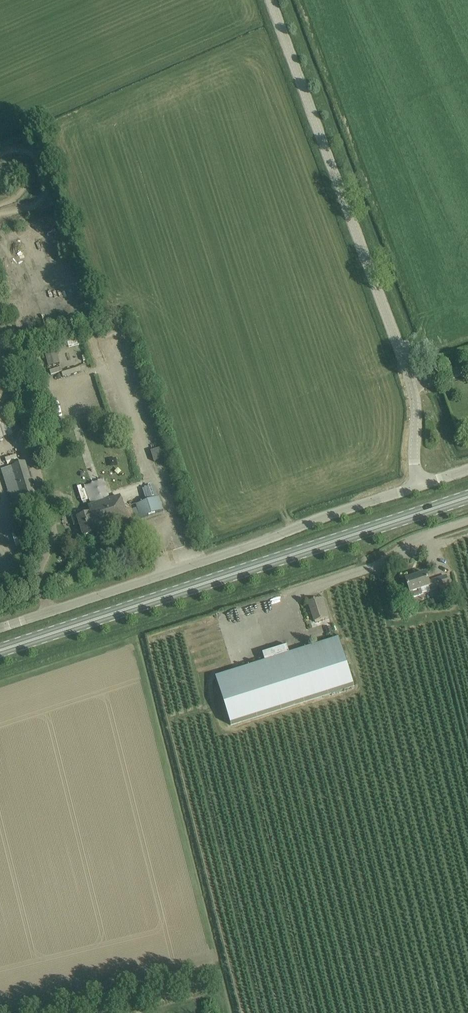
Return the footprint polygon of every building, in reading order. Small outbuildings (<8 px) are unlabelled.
[(20,293),(25,292),(17,268),(12,269),(20,293)] [(83,306),(91,303),(87,292),(79,295),(83,306)] [(73,308),(68,309),(72,320),(77,318),(73,308)] [(13,435),(6,411),(0,413),(0,439),(13,435)] [(163,465),(169,464),(167,457),(168,457),(165,447),(150,451),(153,461),(161,459),(163,465)] [(12,505),(36,498),(24,462),(1,470),(12,505)] [(146,495),(152,493),(148,481),(143,483),(146,495)] [(120,498),(87,510),(88,513),(91,512),(97,530),(122,522),(123,525),(134,521),(133,519),(132,517),(139,514),(140,518),(164,510),(159,497),(136,505),(137,507),(127,510),(126,509),(124,509),(120,498)] [(97,530),(91,512),(88,513),(87,510),(82,511),(71,515),(74,525),(80,524),(85,537),(98,533),(97,530)] [(433,590),(441,587),(442,590),(450,587),(446,576),(429,582),(426,573),(406,580),(410,593),(412,597),(433,590)] [(449,606),(448,597),(441,597),(440,606),(449,606)] [(315,622),(329,617),(322,598),(309,602),(315,622)] [(231,725),(355,686),(339,638),(290,654),(287,646),(263,654),(265,662),(216,677),(231,725)]
